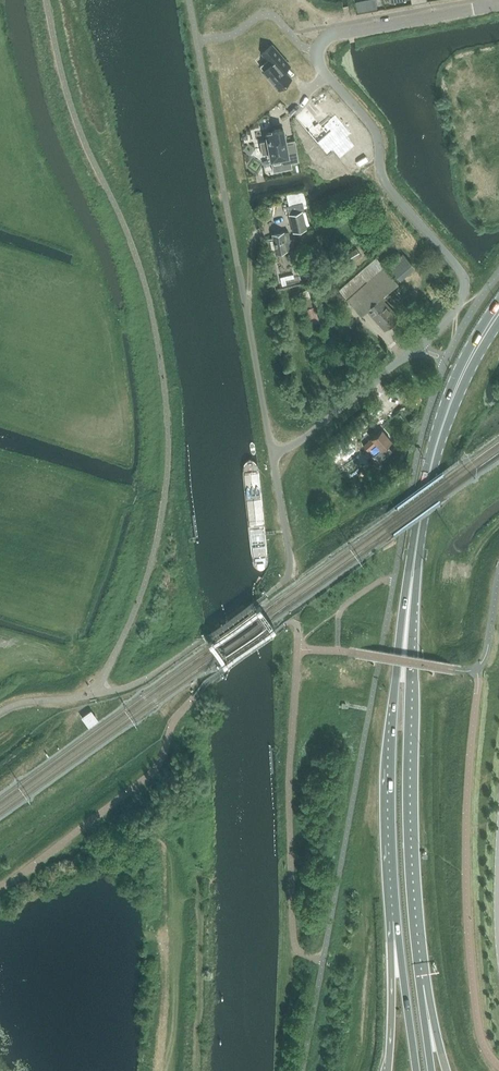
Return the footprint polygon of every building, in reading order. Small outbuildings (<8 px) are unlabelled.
[(370,10),(377,8),(376,0),(368,0),(370,10)] [(262,71),(278,89),(280,88),(282,88),(286,85),(286,82),(290,78),(280,66),(286,61),(271,45),(262,53),(271,64),(262,71)] [(309,121),(305,118),(295,127),(305,139),(315,131),(324,139),(321,143),(329,152),(343,140),(336,131),(340,127),(323,109),(309,121)] [(282,167),(299,164),(296,147),(285,149),(282,134),(273,136),(273,138),(266,139),(268,146),(260,148),(262,158),(270,156),(271,163),(281,160),(282,167)] [(302,202),(287,206),(289,214),(303,211),(304,210),(302,202)] [(289,214),(293,232),(307,229),(303,211),(289,214)] [(275,252),(294,249),(292,238),(289,238),(288,232),(272,234),(273,238),(267,239),(269,248),(274,247),(275,252)] [(359,250),(349,256),(352,260),(361,255),(359,250)] [(403,253),(388,267),(396,276),(411,263),(403,253)] [(397,282),(383,266),(367,280),(359,272),(338,290),(361,315),(366,310),(383,330),(398,316),(381,298),(397,282)] [(309,326),(319,323),(314,306),(317,305),(315,299),(311,301),(308,290),(299,293),(304,308),(309,326)] [(381,430),(363,445),(367,450),(375,444),(381,450),(374,455),(379,462),(392,451),(386,445),(391,441),(381,430)] [(341,460),(357,448),(347,436),(333,447),(340,455),(339,457),(341,460)] [(91,710),(82,717),(87,725),(88,727),(89,727),(98,720),(98,719),(97,717),(91,710)]
